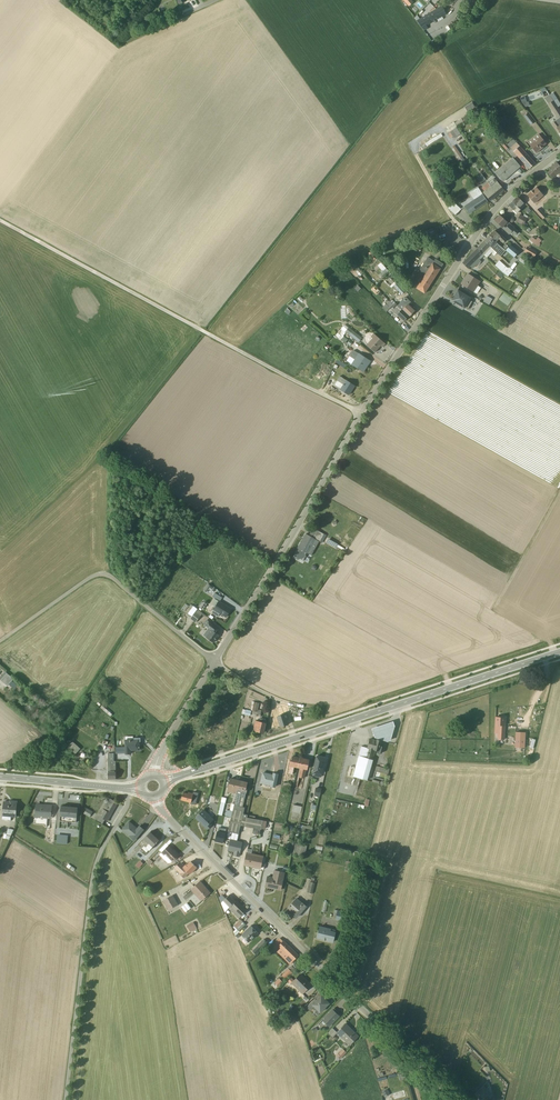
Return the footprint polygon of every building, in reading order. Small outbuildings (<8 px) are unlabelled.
[(446,14),(441,6),(419,19),(417,16),(414,18),(423,31),(428,29),(426,26),(437,20),(438,22),(443,19),(441,17),(446,14)] [(549,95),(544,98),(548,104),(547,104),(557,118),(559,116),(559,112),(553,101),(549,95)] [(534,122),(527,114),(523,116),(530,125),(534,122)] [(552,124),(559,133),(559,132),(559,133),(559,121),(558,119),(552,124)] [(546,144),(538,134),(527,143),(536,153),(540,150),(539,149),(546,144)] [(507,149),(499,139),(497,140),(505,150),(507,149)] [(517,156),(529,169),(535,164),(512,139),(509,141),(510,142),(506,145),(511,150),(507,153),(513,159),(517,156)] [(452,146),(459,157),(461,156),(454,145),(452,146)] [(502,182),(519,167),(512,158),(495,173),(500,179),(502,182)] [(547,173),(552,178),(555,175),(559,181),(559,168),(556,163),(550,168),(551,169),(547,173)] [(496,181),(496,182),(493,178),(492,179),(481,188),(484,191),(482,193),(489,201),(499,193),(503,190),(496,181)] [(468,214),(487,202),(477,187),(469,193),(473,200),(463,207),(468,214)] [(543,196),(536,188),(527,195),(534,204),(543,196)] [(523,204),(517,197),(508,205),(516,214),(520,210),(519,208),(523,204)] [(460,210),(453,202),(447,208),(455,215),(460,210)] [(535,211),(542,219),(546,215),(538,207),(535,211)] [(516,222),(523,226),(528,217),(524,214),(523,216),(520,215),(516,222)] [(499,216),(494,221),(502,228),(509,234),(511,232),(514,234),(517,231),(507,222),(506,222),(499,216)] [(437,240),(433,229),(425,232),(429,242),(437,240)] [(494,231),(489,236),(496,242),(498,239),(503,243),(506,240),(498,233),(497,234),(494,231)] [(497,244),(489,236),(484,241),(500,257),(505,251),(497,244)] [(537,246),(541,240),(537,237),(535,239),(531,236),(529,239),(537,246)] [(494,250),(484,241),(477,248),(482,254),(486,258),(494,250)] [(505,244),(502,248),(514,258),(518,252),(509,245),(508,247),(505,244)] [(526,245),(523,251),(533,257),(536,252),(526,245)] [(463,263),(468,268),(470,267),(472,268),(474,268),(476,266),(481,262),(479,260),(483,256),(477,249),(463,263)] [(426,260),(440,269),(443,264),(435,259),(434,261),(427,257),(426,260)] [(499,259),(494,265),(507,277),(512,271),(499,259)] [(440,269),(426,260),(414,279),(419,283),(416,288),(424,293),(440,269)] [(467,274),(461,284),(473,292),(476,294),(480,288),(477,286),(480,282),(467,274)] [(404,292),(397,283),(394,286),(401,295),(404,292)] [(458,289),(454,296),(454,295),(455,296),(452,302),(464,309),(465,307),(465,308),(467,310),(472,302),(469,300),(471,298),(458,290),(458,289)] [(492,299),(486,296),(483,302),(488,305),(492,299)] [(406,297),(398,306),(409,316),(413,311),(407,305),(410,301),(406,297)] [(385,305),(382,308),(386,312),(391,307),(393,309),(391,311),(395,315),(396,315),(403,322),(409,316),(395,303),(393,305),(389,302),(386,305),(385,305)] [(344,325),(341,329),(348,335),(349,334),(358,342),(362,338),(352,330),(352,331),(344,325)] [(345,333),(341,329),(335,336),(341,340),(343,337),(342,337),(345,333)] [(374,352),(380,346),(382,347),(385,344),(373,334),(370,337),(372,338),(366,345),(374,352)] [(353,350),(346,361),(363,372),(370,361),(353,350)] [(324,367),(321,365),(319,368),(321,370),(320,373),(331,380),(336,374),(324,366),(324,367)] [(354,386),(339,376),(337,381),(335,385),(341,388),(340,390),(348,395),(354,386)] [(298,549),(293,557),(298,560),(298,558),(303,561),(306,555),(305,555),(306,553),(311,556),(319,542),(322,543),(325,538),(322,537),(324,534),(313,528),(308,536),(305,534),(297,548),(298,549)] [(208,584),(203,590),(206,592),(209,589),(210,590),(212,587),(208,584)] [(218,617),(220,613),(226,617),(231,609),(219,602),(222,598),(214,593),(212,597),(214,598),(214,599),(211,604),(215,607),(211,613),(218,617)] [(202,613),(197,609),(190,618),(195,622),(202,613)] [(203,635),(213,643),(219,635),(216,633),(219,630),(206,620),(203,624),(209,629),(203,635)] [(5,672),(0,678),(0,679),(8,686),(12,681),(9,678),(11,677),(9,675),(5,672)] [(256,714),(260,715),(261,710),(258,710),(259,703),(254,702),(252,701),(251,710),(252,711),(252,714),(256,715),(256,714)] [(284,714),(281,707),(278,708),(279,712),(277,713),(278,716),(277,716),(280,727),(288,725),(286,719),(287,718),(285,714),(284,714)] [(504,739),(505,718),(495,717),(494,733),(498,734),(497,739),(504,739)] [(255,721),(253,730),(263,733),(266,720),(259,718),(259,722),(255,721)] [(393,720),(371,727),(374,735),(386,740),(390,739),(394,725),(393,720)] [(211,722),(211,732),(222,732),(222,722),(211,722)] [(525,733),(515,732),(515,747),(524,748),(525,733)] [(121,748),(121,752),(125,752),(125,754),(130,754),(130,750),(139,750),(138,742),(140,742),(140,738),(133,738),(133,736),(125,737),(125,739),(124,739),(125,748),(121,748)] [(378,752),(381,741),(376,740),(370,739),(367,748),(361,746),(352,776),(367,780),(375,751),(378,752)] [(80,749),(72,741),(68,747),(76,754),(80,749)] [(108,780),(116,779),(115,761),(114,761),(113,753),(107,754),(108,780)] [(297,768),(300,758),(292,756),(291,761),(290,761),(289,766),(288,774),(292,775),(294,767),(297,768)] [(324,758),(316,756),(312,776),(320,778),(324,758)] [(298,777),(304,778),(306,770),(309,760),(300,758),(297,768),(300,769),(298,777)] [(263,773),(260,783),(270,786),(274,787),(277,774),(273,773),(273,776),(263,773)] [(239,781),(230,779),(227,792),(236,794),(239,781)] [(247,783),(239,781),(234,805),(242,807),(244,798),(245,798),(247,788),(246,788),(247,783)] [(187,794),(183,793),(181,800),(191,802),(191,804),(195,805),(198,793),(193,792),(193,794),(188,793),(187,794)] [(199,792),(196,800),(204,802),(206,794),(199,792)] [(105,804),(98,816),(99,816),(96,821),(102,824),(105,819),(107,821),(117,803),(110,799),(106,805),(105,804)] [(3,802),(2,819),(10,820),(11,817),(15,817),(17,802),(12,802),(11,804),(9,803),(9,802),(3,802)] [(36,804),(35,818),(51,819),(52,805),(46,805),(36,804)] [(60,805),(59,821),(76,823),(77,806),(60,805)] [(243,814),(245,808),(242,807),(234,805),(228,832),(238,834),(240,826),(245,826),(247,815),(243,814)] [(302,807),(293,805),(291,812),(300,814),(302,807)] [(93,812),(87,808),(83,814),(89,817),(93,812)] [(214,820),(204,809),(195,818),(207,829),(211,825),(210,823),(214,820)] [(247,817),(245,826),(253,828),(252,833),(259,835),(260,829),(261,829),(265,829),(266,821),(247,817)] [(128,822),(122,829),(129,835),(128,836),(133,841),(143,830),(139,826),(137,829),(128,822)] [(223,843),(226,829),(218,828),(215,841),(223,843)] [(4,834),(3,838),(8,839),(13,830),(8,829),(6,834),(4,834)] [(138,844),(141,848),(146,852),(148,850),(149,851),(158,841),(149,832),(138,844)] [(238,834),(232,833),(228,850),(234,852),(233,855),(239,857),(242,842),(237,841),(238,834)] [(57,835),(56,843),(67,844),(68,836),(57,835)] [(286,853),(291,854),(294,842),(286,841),(286,845),(288,846),(286,853)] [(166,843),(159,850),(161,852),(159,855),(167,863),(170,863),(172,861),(172,862),(179,855),(174,850),(174,851),(166,843)] [(307,846),(295,843),(292,854),(304,857),(307,846)] [(248,849),(247,849),(247,852),(244,865),(260,869),(263,856),(251,853),(252,850),(248,849)] [(179,874),(184,878),(188,874),(189,874),(196,867),(190,862),(187,865),(186,864),(184,866),(180,862),(174,868),(180,874),(179,874)] [(267,876),(265,887),(280,890),(284,872),(274,870),(272,877),(267,876)] [(210,893),(200,881),(190,889),(201,901),(210,893)] [(235,901),(229,895),(225,899),(222,896),(226,892),(224,890),(220,894),(221,895),(219,898),(221,903),(225,912),(235,901)] [(178,905),(172,895),(162,901),(168,911),(178,905)] [(306,906),(297,898),(287,909),(291,912),(292,912),(293,913),(292,914),(296,918),(306,906)] [(235,916),(238,919),(246,911),(236,900),(228,909),(231,912),(232,911),(236,915),(235,916)] [(181,907),(185,912),(191,908),(186,903),(181,907)] [(342,912),(334,910),(333,915),(336,916),(335,920),(339,921),(342,912)] [(243,922),(240,919),(232,927),(235,930),(233,932),(235,935),(245,924),(243,922)] [(194,923),(187,927),(189,932),(197,929),(194,923)] [(241,935),(248,942),(258,933),(250,926),(241,935)] [(320,926),(317,936),(324,937),(324,941),(324,940),(332,942),(335,932),(335,930),(320,926)] [(298,956),(283,941),(282,941),(279,938),(275,942),(278,945),(278,946),(280,948),(277,952),(289,964),(298,956)] [(252,951),(255,954),(267,943),(264,939),(257,945),(257,946),(252,951)] [(294,970),(290,967),(288,969),(282,975),(286,979),(292,973),(291,972),(294,970)] [(311,985),(300,974),(291,983),(302,994),(311,985)] [(306,1007),(309,1010),(312,1007),(316,1011),(314,1012),(317,1014),(328,1003),(318,993),(313,997),(315,999),(306,1007)] [(329,1027),(339,1016),(336,1013),(337,1012),(333,1008),(329,1013),(322,1020),(323,1022),(322,1023),(323,1024),(324,1024),(325,1023),(329,1027)] [(349,1045),(358,1036),(345,1024),(337,1032),(333,1028),(328,1033),(332,1037),(336,1033),(349,1045)] [(346,1052),(343,1049),(338,1054),(337,1053),(336,1055),(340,1059),(346,1052)] [(483,1086),(475,1094),(481,1099),(486,1099),(492,1094),(483,1086)] [(390,1094),(387,1089),(382,1092),(384,1097),(390,1094)]
